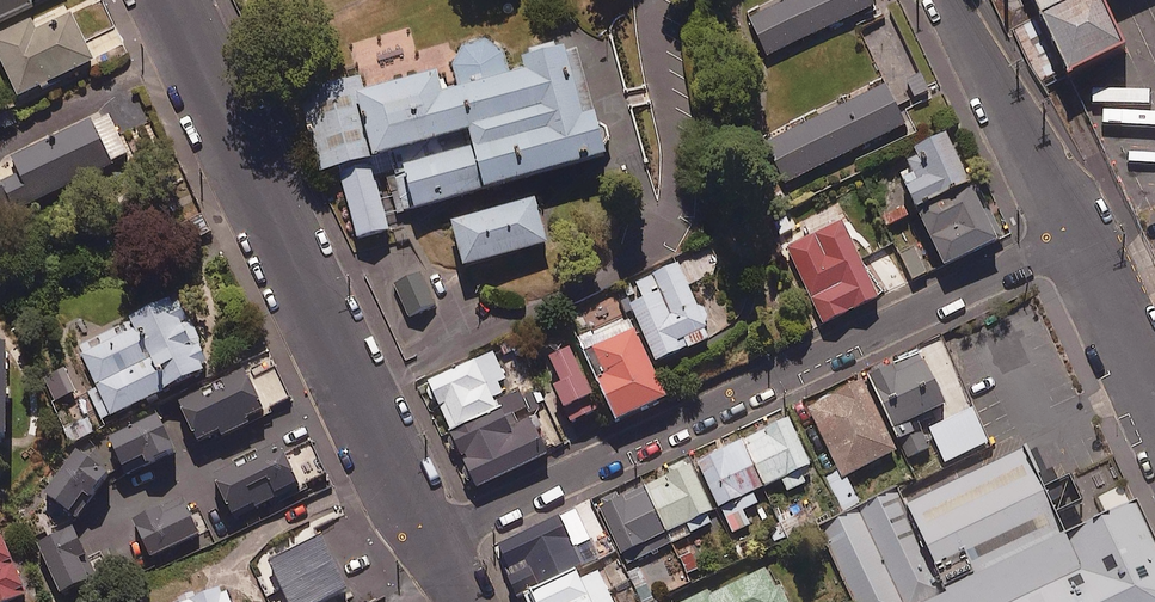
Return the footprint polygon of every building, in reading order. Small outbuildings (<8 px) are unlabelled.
[(32,8),(31,5),(41,0),(0,0),(0,23),(32,8)] [(756,10),(776,53),(878,7),(875,0),(777,0),(756,10)] [(1043,12),(1069,0),(1037,0),(1043,12)] [(1043,12),(1072,75),(1127,49),(1104,0),(1069,0),(1043,12)] [(74,19),(39,36),(33,23),(0,38),(0,56),(20,99),(95,64),(74,19)] [(511,39),(308,89),(329,173),(345,169),(362,240),(400,231),(395,210),(590,162),(562,46),(516,57),(511,39)] [(923,73),(908,81),(919,102),(934,94),(923,73)] [(895,80),(774,135),(794,180),(916,125),(895,80)] [(959,125),(951,108),(933,117),(941,134),(959,125)] [(108,112),(0,162),(0,219),(130,159),(108,112)] [(922,217),(974,192),(949,140),(909,160),(918,178),(906,183),(922,217)] [(974,192),(922,217),(949,271),(1001,246),(974,192)] [(541,200),(460,220),(473,270),(553,251),(541,200)] [(911,220),(903,205),(882,216),(889,231),(911,220)] [(879,302),(843,224),(790,248),(826,326),(879,302)] [(918,250),(902,259),(916,282),(931,274),(918,250)] [(712,343),(679,265),(635,284),(643,301),(631,306),(658,366),(712,343)] [(437,306),(423,274),(397,285),(411,317),(437,306)] [(96,391),(89,395),(101,423),(213,375),(182,303),(78,348),(96,391)] [(668,403),(635,330),(594,349),(607,376),(598,380),(619,426),(668,403)] [(10,441),(10,351),(0,351),(0,441),(10,441)] [(496,402),(505,398),(499,385),(507,381),(493,351),(426,381),(450,435),(501,413),(496,402)] [(600,415),(574,353),(543,366),(570,427),(600,415)] [(902,453),(905,461),(930,450),(918,422),(947,409),(923,355),(889,370),(884,367),(877,367),(873,372),(872,378),(869,379),(902,453)] [(205,450),(270,417),(267,411),(291,399),(275,369),(253,380),(248,370),(181,405),(205,450)] [(860,504),(848,477),(902,453),(869,379),(811,405),(838,465),(823,472),(841,512),(860,504)] [(501,413),(450,435),(475,492),(549,459),(530,415),(541,410),(530,387),(505,398),(496,402),(501,413)] [(176,456),(160,421),(113,442),(129,477),(176,456)] [(812,470),(791,423),(700,463),(733,536),(751,528),(744,513),(759,507),(754,496),(784,482),(789,493),(807,485),(802,475),(812,470)] [(327,478),(312,445),(278,460),(275,452),(218,479),(237,519),(327,478)] [(1136,503),(1069,535),(1027,447),(907,504),(948,592),(928,601),(1154,601),(1154,543),(1136,503)] [(110,481),(78,458),(46,501),(78,524),(110,481)] [(646,490),(668,536),(688,527),(692,536),(714,526),(710,520),(715,518),(691,468),(646,490)] [(668,536),(646,490),(601,511),(623,557),(668,536)] [(200,537),(184,502),(136,524),(152,559),(200,537)] [(589,555),(572,516),(501,549),(524,598),(616,555),(611,545),(589,555)] [(803,537),(795,520),(770,531),(777,548),(803,537)] [(98,580),(74,532),(41,549),(65,596),(98,580)] [(3,540),(0,541),(0,601),(19,601),(27,599),(3,540)] [(324,540),(271,565),(288,601),(331,601),(349,593),(324,540)] [(695,551),(680,557),(689,578),(704,572),(695,551)] [(596,570),(530,601),(612,601),(596,570)] [(774,571),(702,601),(788,601),(774,571)] [(226,593),(205,601),(230,601),(226,593)]
